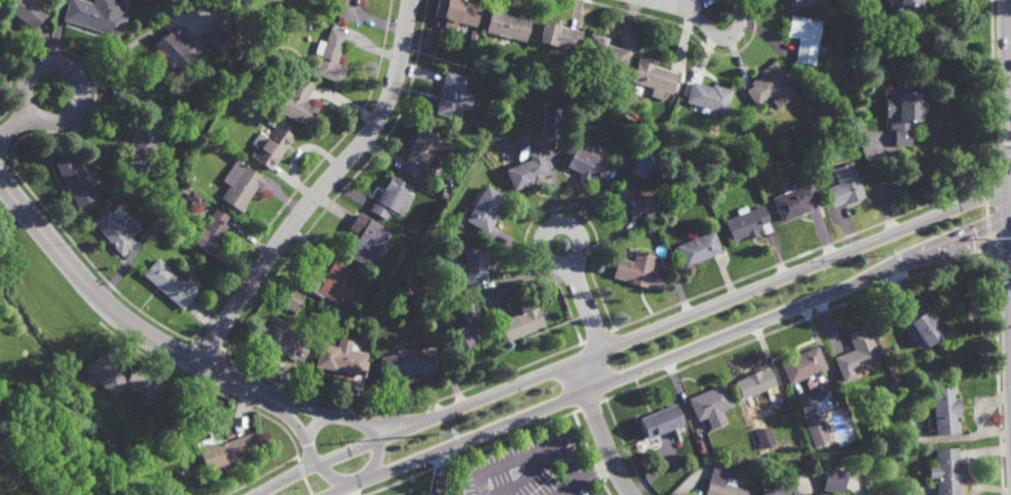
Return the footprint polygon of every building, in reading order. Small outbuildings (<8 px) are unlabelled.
[(8,11),(16,0),(32,0),(30,3),(46,15),(33,32),(8,11)] [(94,4),(95,0),(102,0),(124,7),(122,13),(129,16),(121,40),(63,22),(70,0),(81,0),(94,4)] [(434,16),(439,0),(461,0),(465,1),(465,2),(480,6),(475,26),(457,21),(455,28),(443,25),(445,19),(434,16)] [(900,12),(912,12),(912,7),(920,7),(920,0),(900,0),(900,12)] [(531,19),(525,41),(508,36),(506,44),(495,41),(497,34),(484,31),(489,12),(491,12),(492,7),(505,10),(504,12),(531,19)] [(816,48),(815,48),(812,65),(795,62),(799,38),(787,36),(790,15),(821,20),(816,48)] [(580,44),(574,42),(572,49),(565,48),(564,53),(554,50),(555,45),(537,40),(543,19),(559,23),(559,25),(583,31),(580,44)] [(206,34),(225,52),(238,37),(219,20),(206,34)] [(182,46),(191,37),(197,42),(195,44),(199,48),(176,71),(153,47),(178,23),(189,34),(179,43),(182,46)] [(337,65),(347,69),(342,83),(314,74),(321,55),(315,53),(320,39),(326,41),(331,27),(348,33),(337,65)] [(620,80),(601,75),(604,65),(582,59),(590,32),(608,37),(606,43),(629,50),(620,80)] [(671,93),(663,91),(661,98),(649,95),(652,87),(646,85),(646,88),(636,85),(636,82),(631,81),(639,54),(656,59),(654,66),(677,72),(671,93)] [(776,106),(768,96),(756,105),(745,90),(752,84),(750,81),(760,74),(758,71),(774,59),(789,80),(786,82),(791,88),(789,89),(793,94),(776,106)] [(471,109),(463,107),(460,119),(435,114),(445,71),(468,76),(464,93),(474,95),(471,109)] [(308,126),(279,110),(289,94),(284,91),(294,73),(315,85),(306,101),(319,108),(308,126)] [(909,91),(909,78),(895,78),(895,91),(909,91)] [(711,87),(712,84),(733,90),(725,114),(685,101),(692,80),(711,87)] [(923,111),(919,111),(919,121),(910,120),(910,145),(893,145),(893,130),(888,131),(888,102),(890,103),(890,85),(910,85),(910,90),(919,90),(919,100),(923,100),(923,111)] [(160,131),(162,128),(173,133),(168,143),(157,138),(139,172),(118,161),(126,145),(129,146),(141,121),(160,131)] [(557,138),(542,137),(543,121),(558,122),(557,138)] [(646,132),(640,127),(645,122),(651,127),(646,132)] [(270,171),(250,156),(264,136),(266,137),(277,123),(295,136),(270,171)] [(450,145),(444,154),(435,149),(433,152),(435,153),(426,170),(423,169),(418,179),(401,169),(406,159),(405,159),(414,143),(413,142),(419,131),(421,132),(422,129),(450,145)] [(605,180),(597,176),(594,180),(589,178),(587,181),(577,176),(579,173),(565,166),(575,146),(612,164),(605,180)] [(532,185),(531,183),(512,190),(504,169),(529,159),(526,153),(539,147),(549,173),(542,176),(544,181),(532,185)] [(78,165),(82,163),(98,197),(78,206),(72,193),(70,194),(54,160),(71,152),(78,165)] [(259,189),(256,187),(239,211),(220,198),(229,184),(220,178),(235,157),(266,179),(259,189)] [(844,203),(843,201),(831,205),(824,188),(837,184),(831,167),(851,161),(864,196),(844,203)] [(407,192),(414,196),(402,216),(397,212),(395,215),(391,212),(387,220),(369,210),(382,187),(384,188),(392,175),(410,186),(407,192)] [(642,196),(646,193),(659,207),(647,218),(640,211),(632,218),(623,208),(622,208),(610,194),(627,180),(642,196)] [(781,222),(771,197),(810,182),(818,202),(809,206),(811,210),(781,222)] [(486,234),(463,220),(485,184),(504,196),(494,212),(498,215),(486,234)] [(185,193),(180,190),(184,185),(189,188),(185,193)] [(197,205),(185,197),(190,189),(202,197),(197,205)] [(748,239),(746,235),(732,241),(723,221),(763,204),(769,221),(760,224),(762,229),(757,230),(759,234),(748,239)] [(120,223),(130,214),(140,226),(129,236),(134,242),(122,253),(93,221),(106,208),(120,223)] [(229,217),(224,223),(228,227),(220,240),(211,254),(192,241),(215,208),(229,217)] [(367,269),(346,256),(359,236),(348,229),(359,212),(390,231),(367,269)] [(684,267),(674,246),(713,229),(722,251),(684,267)] [(464,283),(462,246),(486,245),(486,265),(484,265),(484,282),(464,283)] [(651,270),(663,273),(658,289),(645,286),(645,288),(630,283),(630,282),(611,276),(616,257),(632,261),(636,249),(655,255),(651,270)] [(181,280),(187,274),(200,285),(195,291),(196,293),(180,311),(140,275),(156,257),(181,280)] [(337,305),(324,296),(321,299),(305,288),(314,274),(321,279),(335,259),(357,275),(337,305)] [(296,312),(278,302),(286,287),(304,297),(296,312)] [(941,336),(924,347),(914,333),(909,336),(902,326),(907,323),(898,309),(916,297),(924,310),(924,311),(941,336)] [(506,341),(498,320),(520,311),(517,304),(533,298),(543,326),(506,341)] [(427,311),(425,306),(433,303),(435,309),(427,311)] [(475,318),(480,316),(488,337),(474,343),(475,345),(457,352),(448,329),(466,322),(463,313),(472,309),(475,318)] [(304,362),(276,349),(275,350),(258,342),(267,321),(285,329),(284,331),(312,344),(304,362)] [(844,382),(834,357),(854,349),(847,334),(865,326),(879,359),(853,370),(856,377),(844,382)] [(365,378),(314,367),(319,343),(370,353),(365,378)] [(790,383),(781,360),(818,345),(827,368),(790,383)] [(382,380),(378,358),(432,348),(436,368),(401,374),(402,377),(382,380)] [(127,380),(132,370),(149,378),(141,394),(126,386),(113,398),(87,369),(104,351),(117,365),(115,367),(127,380)] [(777,384),(755,394),(761,407),(748,413),(735,382),(746,376),(746,375),(761,368),(762,370),(769,367),(777,384)] [(726,422),(710,429),(705,418),(696,421),(686,398),(724,383),(733,405),(722,410),(726,422)] [(955,398),(959,398),(960,417),(957,418),(958,434),(934,436),(932,389),(955,387),(955,398)] [(646,438),(639,418),(675,404),(683,424),(646,438)] [(814,447),(804,421),(821,415),(830,441),(814,447)] [(761,448),(754,432),(768,426),(775,443),(761,448)] [(227,442),(251,433),(257,451),(244,456),(245,458),(208,471),(198,443),(224,433),(227,442)] [(958,485),(958,494),(936,494),(936,479),(927,479),(927,467),(935,467),(935,448),(957,448),(958,463),(962,463),(962,485),(958,485)] [(749,490),(747,494),(704,494),(714,462),(728,466),(724,482),(726,483),(727,476),(737,479),(735,486),(749,490)] [(844,493),(846,469),(826,467),(823,491),(844,493)] [(792,490),(810,494),(760,494),(762,488),(771,491),(774,481),(793,487),(792,490)]
